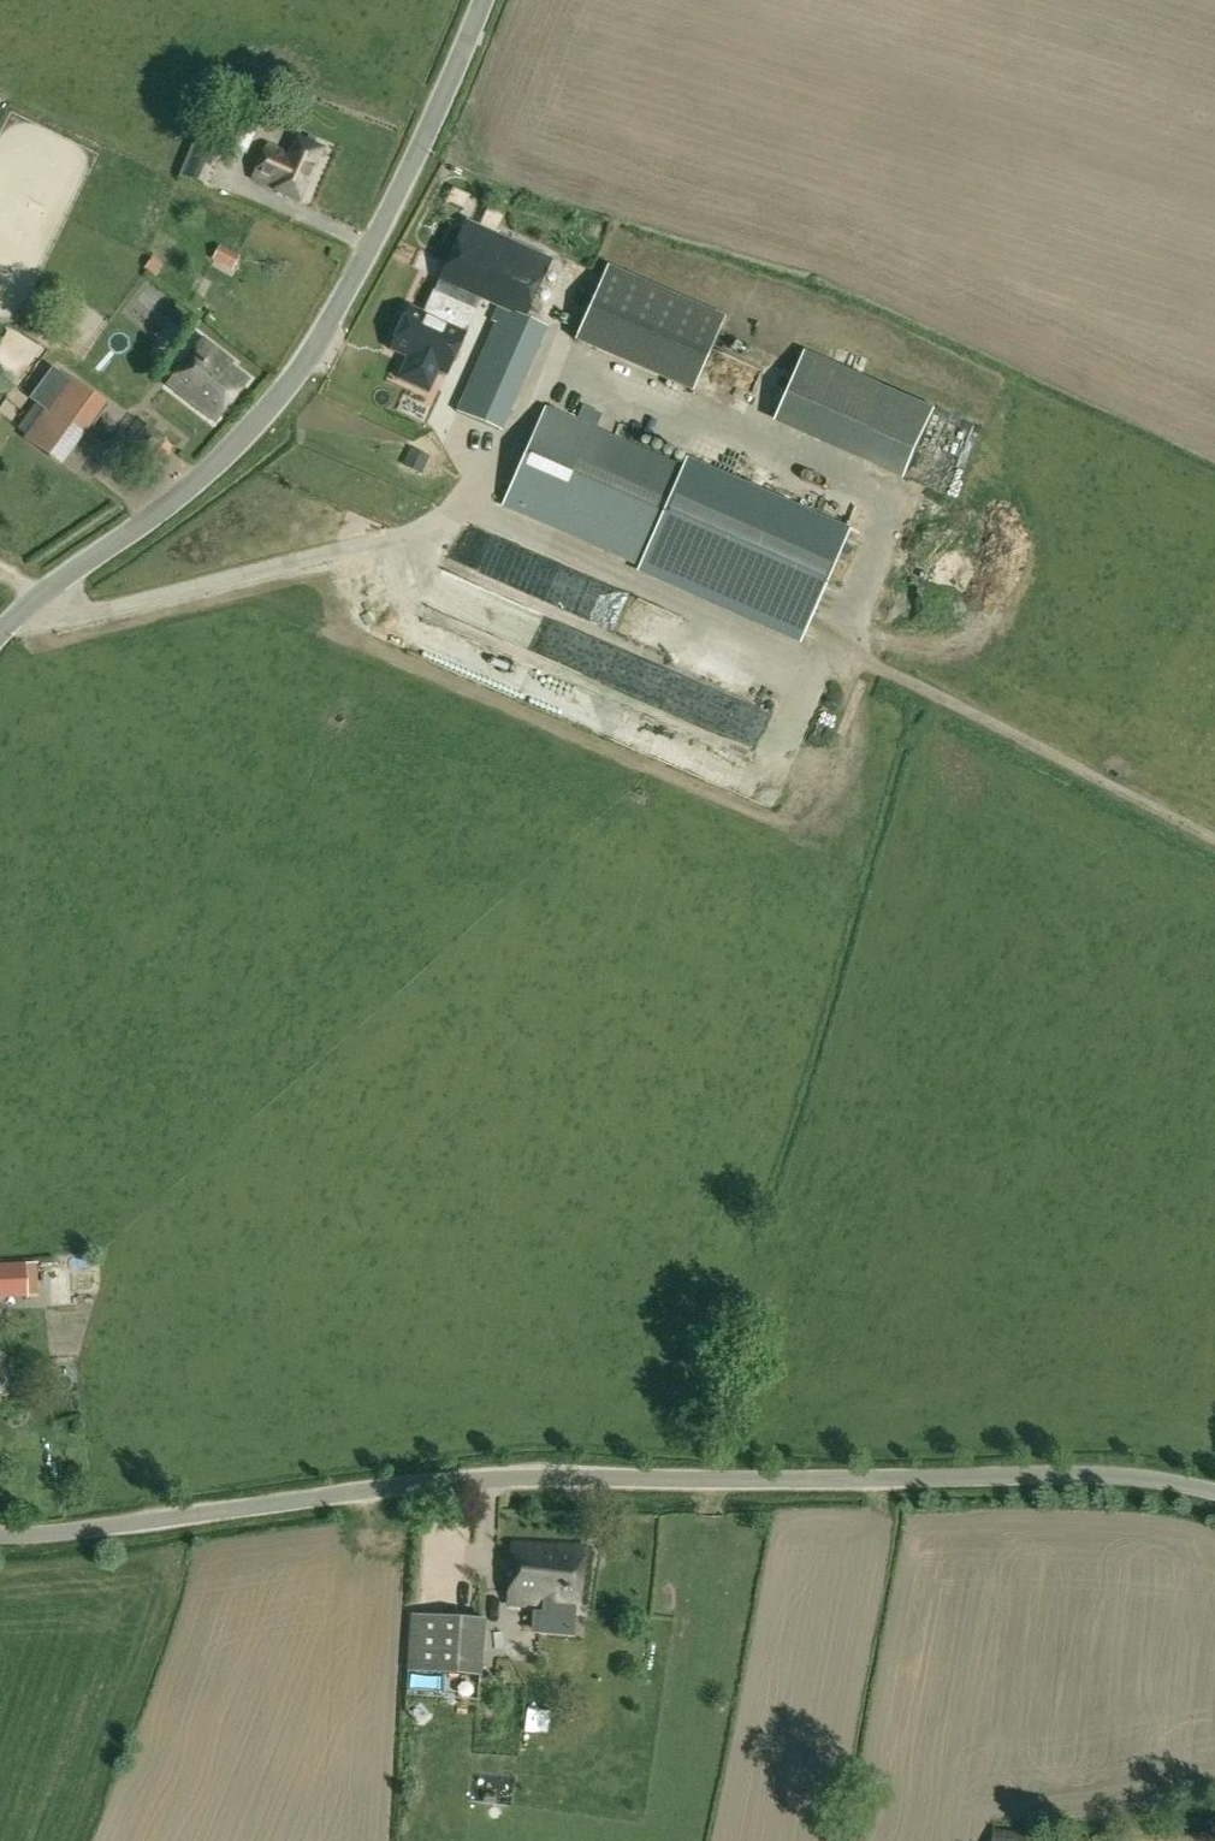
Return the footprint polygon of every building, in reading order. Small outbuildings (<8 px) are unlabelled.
[(251,88),(236,124),(256,132),(271,97),(251,88)] [(267,144),(253,179),(274,187),(273,190),(300,201),(322,150),(297,140),(291,154),(267,144)] [(525,321),(552,259),(465,220),(437,281),(474,298),(525,321)] [(212,260),(232,271),(240,256),(219,245),(212,260)] [(573,341),(691,392),(724,316),(607,265),(573,341)] [(407,308),(388,351),(406,359),(396,380),(428,394),(437,373),(445,377),(474,311),(469,309),(474,298),(437,281),(432,293),(422,315),(407,308)] [(456,412),(502,431),(546,330),(500,310),(456,412)] [(203,340),(169,384),(215,421),(248,380),(230,366),(232,363),(203,340)] [(7,377),(17,346),(0,341),(0,375),(7,377)] [(39,373),(59,383),(71,359),(51,349),(39,373)] [(772,423),(905,481),(936,409),(803,351),(772,423)] [(68,380),(53,400),(76,416),(95,391),(72,374),(68,380)] [(685,465),(683,469),(544,408),(502,506),(640,567),(638,571),(799,642),(846,535),(685,465)] [(172,445),(141,420),(120,446),(153,471),(172,445)] [(26,1298),(24,1263),(0,1265),(0,1300),(26,1298)] [(46,1321),(46,1339),(65,1339),(65,1322),(46,1321)] [(512,1545),(507,1605),(544,1608),(549,1608),(549,1614),(539,1614),(538,1632),(573,1635),(575,1610),(579,1610),(587,1547),(512,1545)] [(484,1619),(410,1614),(406,1672),(480,1677),(484,1619)] [(994,1830),(992,1840),(1089,1840),(1089,1838),(994,1830)]
